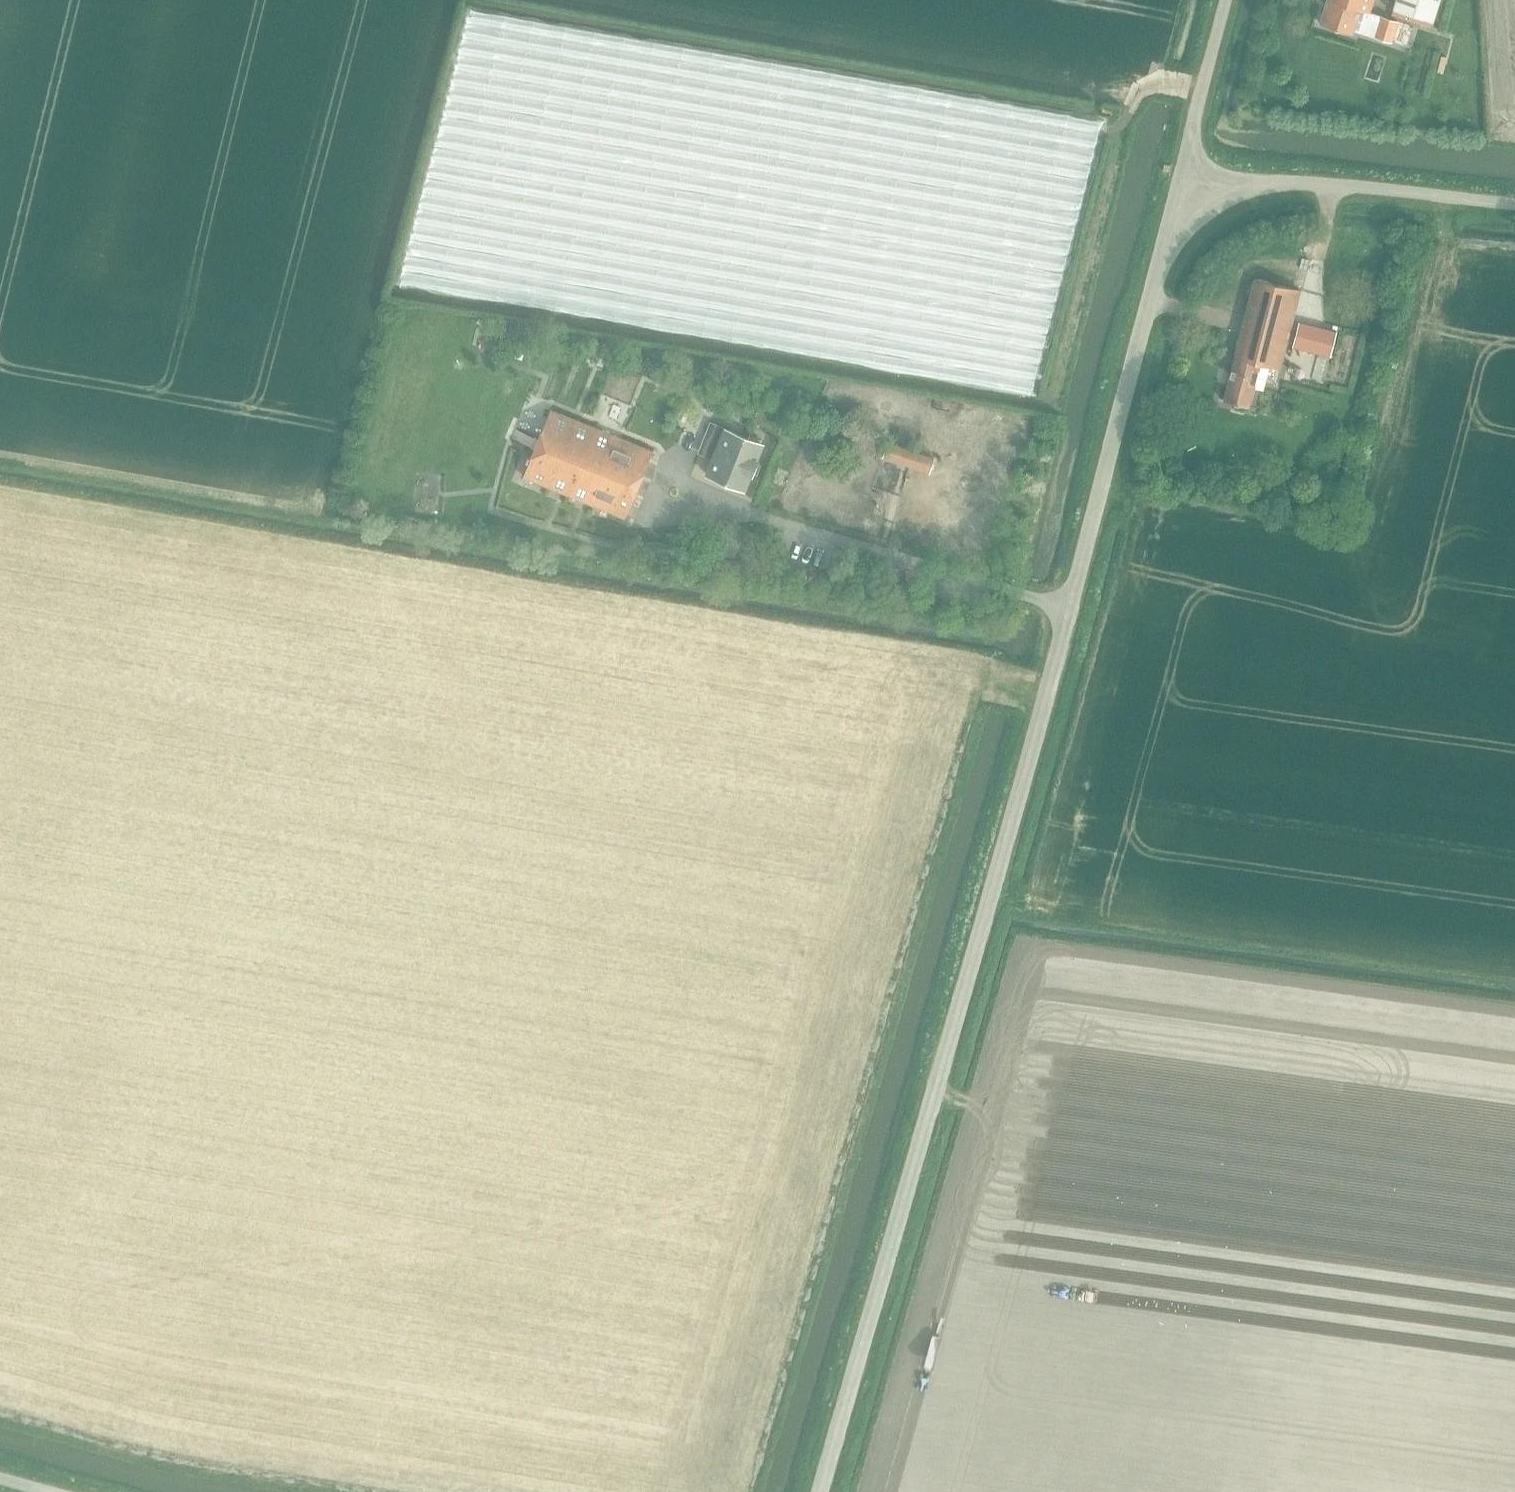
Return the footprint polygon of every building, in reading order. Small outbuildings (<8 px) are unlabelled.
[(1369,12),(1373,0),(1327,0),(1320,23),(1352,33),(1360,9),(1369,12)] [(1432,21),(1438,0),(1395,0),(1393,8),(1432,21)] [(1260,362),(1279,368),(1301,290),(1256,278),(1222,397),(1248,405),(1260,365),(1260,362)] [(1298,322),(1292,345),(1330,354),(1336,331),(1298,322)] [(522,477),(623,519),(650,453),(549,411),(522,477)] [(707,475),(742,490),(762,445),(727,429),(707,420),(702,432),(722,441),(707,475)] [(933,459),(887,444),(882,457),(929,472),(933,459)]
